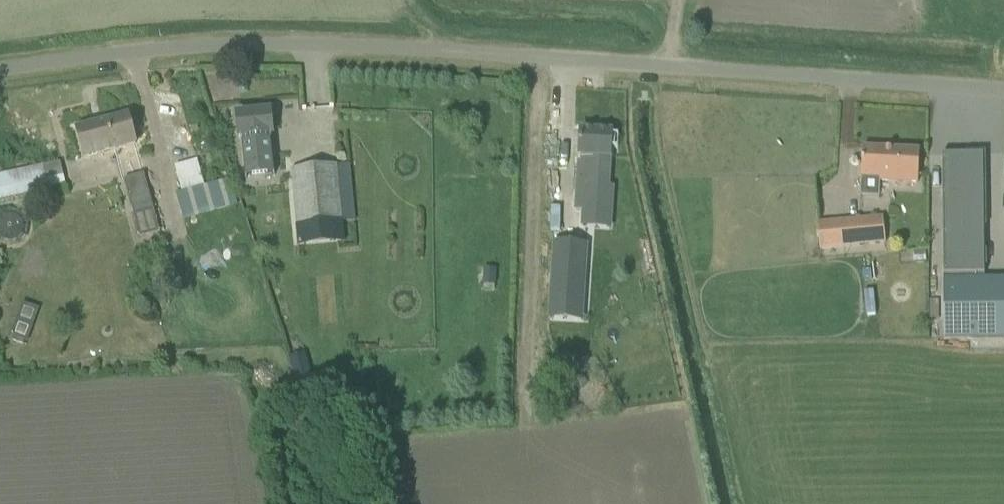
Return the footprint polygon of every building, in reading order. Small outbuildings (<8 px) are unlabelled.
[(272,110),(235,114),(238,140),(242,139),(246,179),(275,175),(270,137),(275,136),(272,110)] [(77,131),(84,159),(136,145),(128,117),(77,131)] [(579,162),(576,200),(584,201),(584,210),(587,211),(611,212),(611,205),(612,205),(613,188),(608,187),(612,133),(581,131),(579,156),(583,156),(582,162),(579,162)] [(896,183),(918,184),(919,151),(863,148),(861,178),(896,180),(896,183)] [(982,155),(943,155),(943,175),(943,279),(984,279),(982,155)] [(65,188),(61,164),(0,176),(0,201),(65,188)] [(297,226),(355,221),(350,166),(324,168),(291,172),(297,226)] [(125,179),(140,238),(159,233),(145,174),(125,179)] [(176,196),(183,220),(240,204),(233,180),(176,196)] [(0,244),(11,246),(19,244),(26,237),(28,229),(26,219),(19,212),(10,210),(2,213),(0,214),(0,243),(0,244)] [(817,225),(820,250),(836,248),(886,243),(883,218),(833,223),(817,225)] [(554,244),(550,307),(583,309),(586,261),(587,245),(585,245),(554,244)] [(484,268),(482,285),(495,286),(496,269),(484,268)] [(1003,339),(1003,279),(984,279),(943,279),(944,339),(1003,339)] [(9,339),(25,346),(39,310),(23,304),(9,339)] [(294,355),(294,384),(309,384),(309,355),(294,355)]
